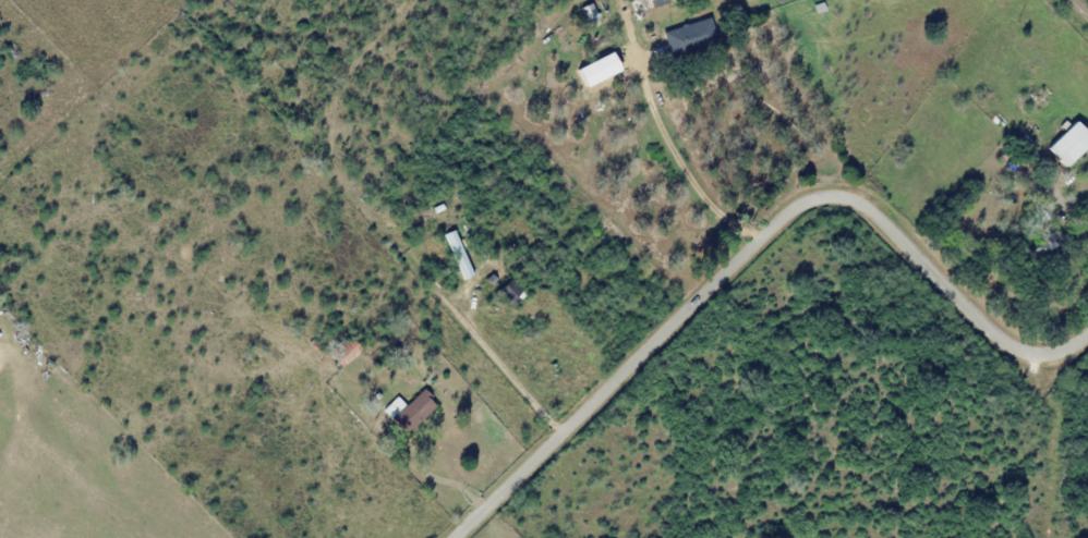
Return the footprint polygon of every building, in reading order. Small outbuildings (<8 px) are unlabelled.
[(581,9),(588,24),(600,19),(593,3),(581,9)] [(664,34),(709,19),(715,39),(670,54),(664,34)] [(1074,122),(1087,137),(1087,144),(1065,167),(1047,148),(1074,122)] [(444,235),(452,232),(471,277),(462,278),(444,235)] [(528,297),(512,279),(496,293),(512,311),(528,297)] [(344,366),(337,362),(331,355),(351,337),(362,350),(344,366)] [(391,419),(404,406),(419,393),(432,407),(404,432),(391,419)] [(383,412),(396,398),(404,406),(391,419),(383,412)]
